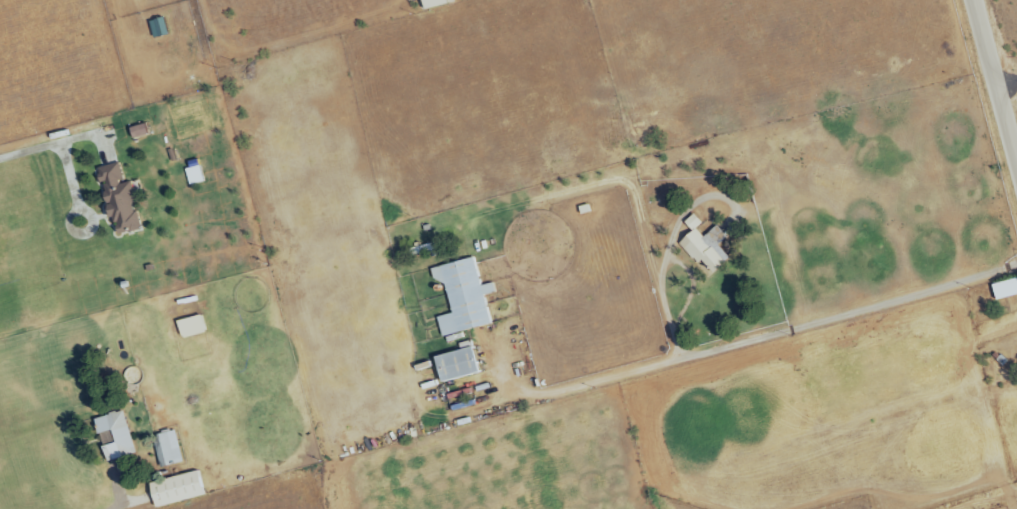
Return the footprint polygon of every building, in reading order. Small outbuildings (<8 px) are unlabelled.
[(448,0),(423,0),(426,11),(449,5),(448,0)] [(170,35),(165,18),(150,22),(155,40),(170,35)] [(149,137),(146,125),(131,128),(134,140),(149,137)] [(142,230),(136,204),(139,203),(133,181),(125,183),(121,164),(100,169),(115,236),(142,230)] [(191,187),(205,183),(201,166),(187,170),(191,187)] [(718,226),(704,238),(697,229),(703,224),(695,214),(685,223),(693,232),(682,243),(711,277),(731,260),(719,246),(729,238),(718,226)] [(443,337),(493,325),(486,296),(496,294),(494,284),(482,287),(476,259),(432,269),(436,286),(446,284),(453,315),(438,318),(443,337)] [(994,285),(997,300),(1016,296),(1016,280),(994,285)] [(461,351),(436,358),(442,384),(481,374),(473,342),(460,345),(461,351)] [(99,435),(113,432),(116,444),(104,447),(108,462),(136,455),(125,412),(95,419),(99,435)] [(183,464),(176,431),(154,436),(162,469),(183,464)] [(151,484),(156,508),(206,497),(200,472),(151,484)]
